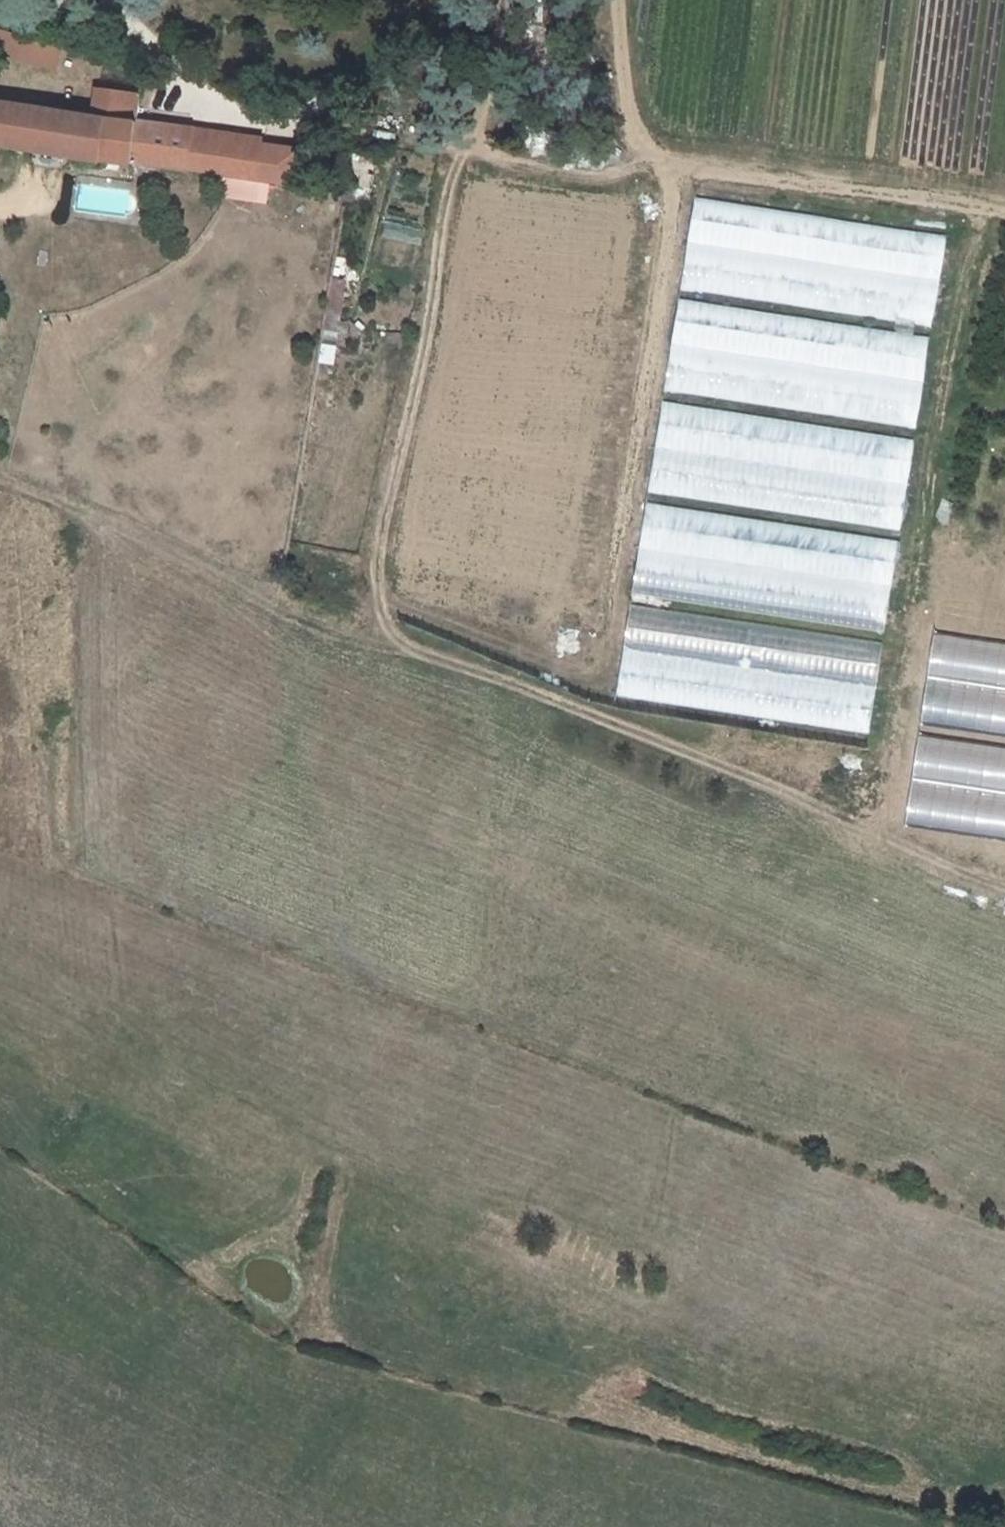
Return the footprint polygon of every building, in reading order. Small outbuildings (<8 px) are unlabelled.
[(110,120),(138,125),(141,100),(113,96),(110,120)] [(6,150),(13,106),(0,104),(0,149),(6,150)] [(110,120),(13,106),(6,150),(70,159),(133,167),(138,127),(138,125),(110,120)] [(138,127),(133,167),(151,169),(218,179),(245,183),(256,185),(261,150),(214,143),(215,138),(138,127)] [(300,155),(261,150),(256,185),(291,189),(300,155)] [(243,201),(245,183),(218,179),(216,197),(243,201)] [(934,324),(946,233),(694,199),(681,290),(934,324)] [(918,424),(930,334),(679,300),(667,391),(918,424)] [(662,402),(650,493),(902,527),(914,437),(662,402)] [(887,629),(899,537),(644,505),(633,596),(887,629)] [(872,729),(883,638),(629,608),(618,699),(872,729)]
